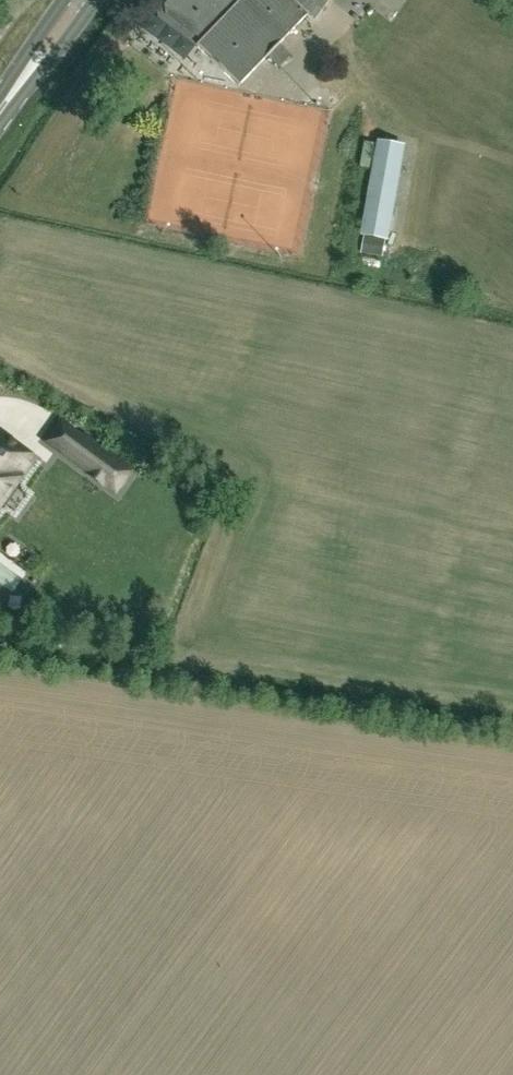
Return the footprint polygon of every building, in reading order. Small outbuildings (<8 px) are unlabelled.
[(165,7),(166,15),(200,40),(196,45),(239,85),(306,13),(315,21),(330,0),(170,0),(165,7)] [(363,236),(367,237),(364,253),(385,257),(388,241),(392,241),(409,145),(381,140),(363,236)] [(81,438),(66,427),(52,446),(63,453),(67,457),(69,458),(78,464),(79,466),(89,473),(88,474),(102,485),(103,483),(118,464),(119,462),(83,435),(81,438)] [(31,467),(30,463),(33,460),(0,436),(0,504),(1,503),(5,503),(14,491),(13,487),(20,477),(24,476),(31,467)]
